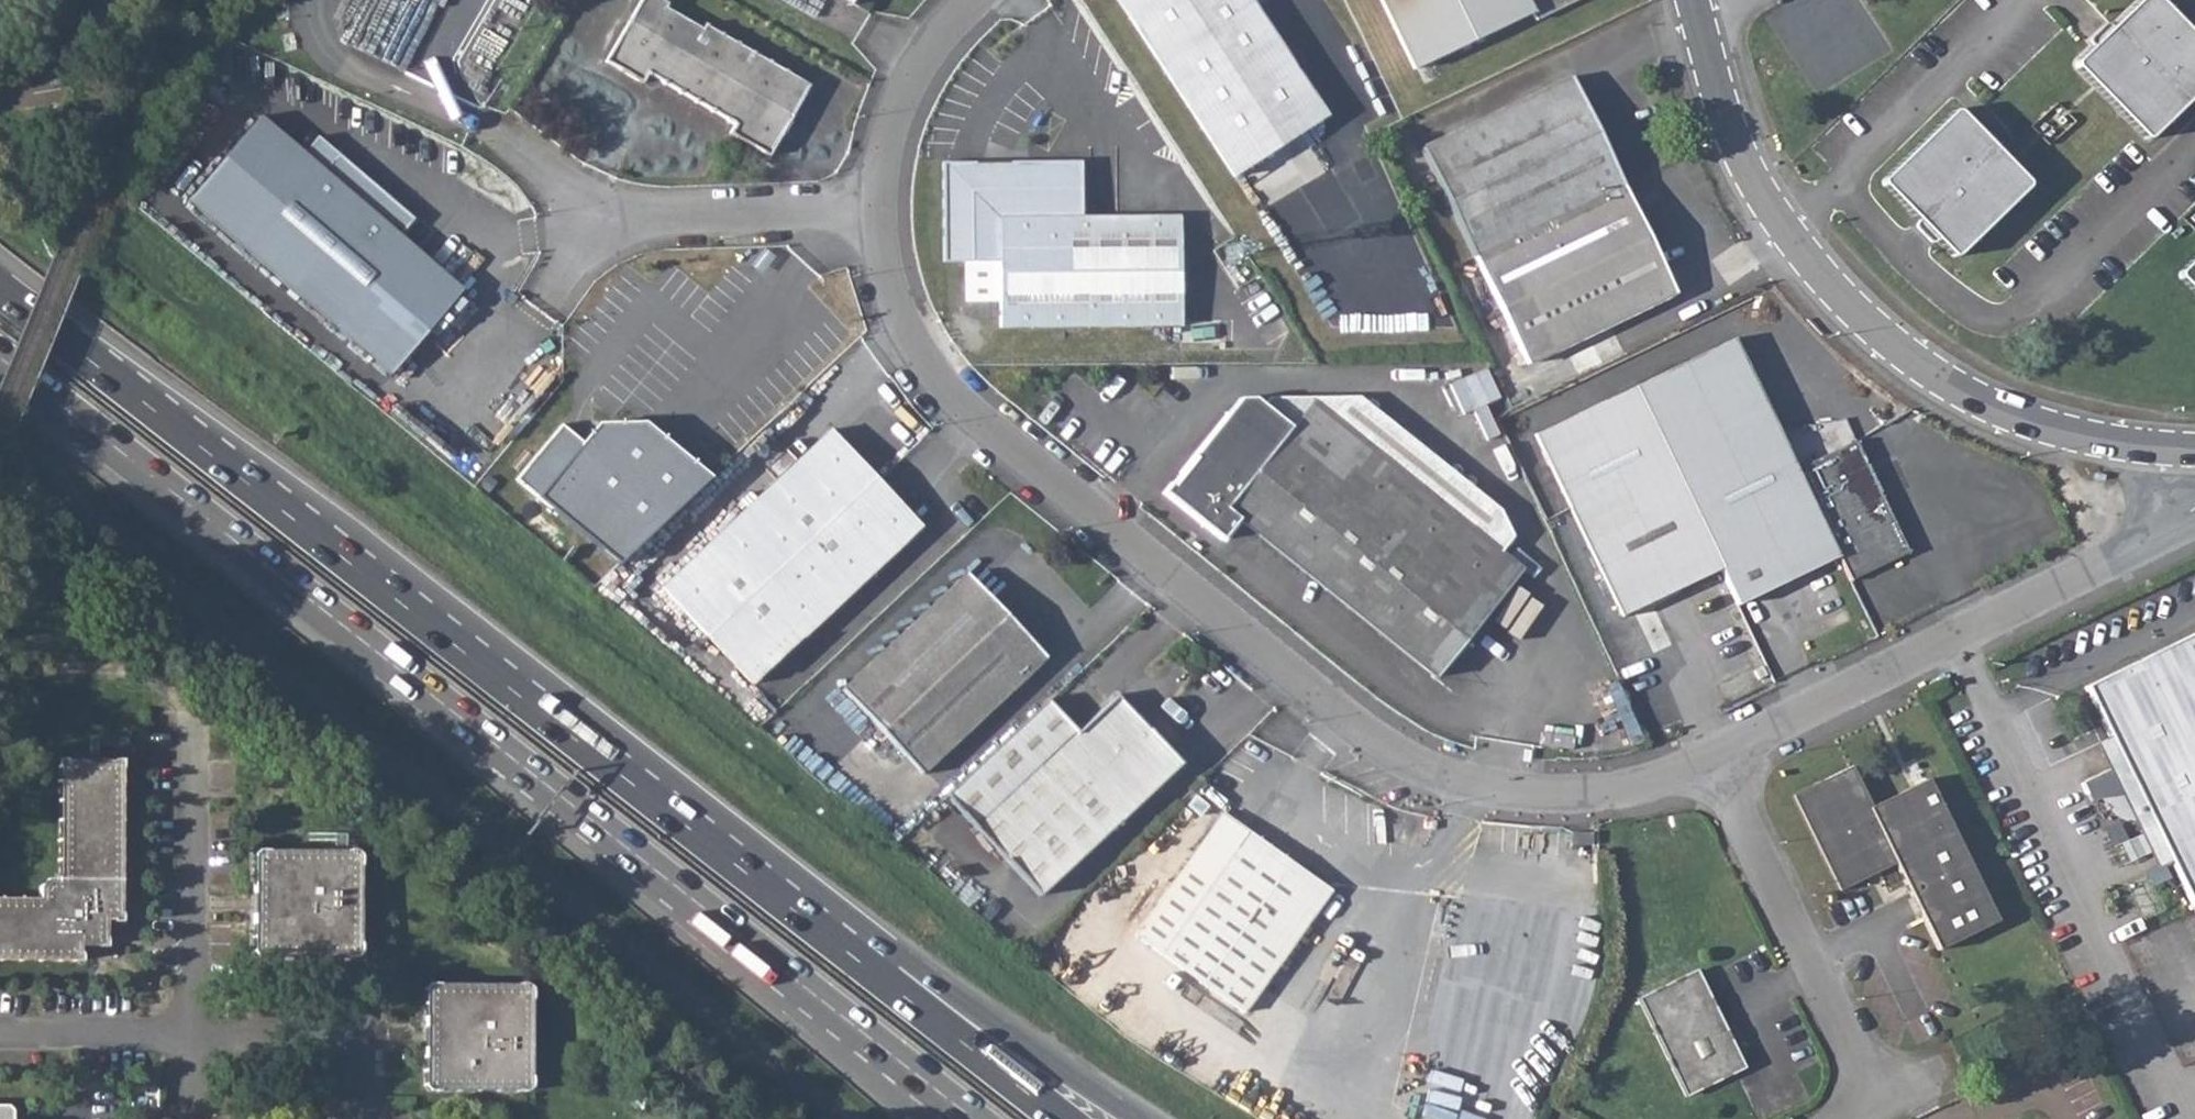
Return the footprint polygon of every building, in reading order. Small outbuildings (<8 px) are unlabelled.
[(661,0),(639,0),(630,15),(635,18),(632,23),(627,21),(604,61),(641,83),(646,74),(648,74),(721,118),(722,117),(733,124),(728,133),(767,156),(780,134),(773,131),(780,118),(787,122),(808,85),(704,23),(701,29),(664,8),(667,3),(661,0)] [(850,3),(866,12),(873,0),(851,0),(850,3)] [(1218,153),(1233,176),(1326,116),(1250,0),(1117,0),(1218,153)] [(1414,68),(1532,12),(1535,19),(1574,0),(1381,0),(1414,68)] [(2077,60),(2076,68),(2146,139),(2152,137),(2194,96),(2194,36),(2161,0),(2139,0),(2077,60)] [(1570,77),(1422,148),(1474,257),(1622,184),(1570,77)] [(1958,109),(1952,111),(1884,177),(1883,185),(1952,256),(1959,255),(2027,188),(2029,182),(1961,111),(1958,109)] [(773,131),(780,134),(787,122),(780,118),(773,131)] [(323,174),(260,121),(190,205),(392,376),(463,292),(399,239),(414,221),(338,157),(323,174)] [(1080,162),(942,163),(943,262),(998,262),(998,327),(1180,326),(1179,217),(1080,217),(1080,162)] [(1674,293),(1622,184),(1474,257),(1526,365),(1674,293)] [(1732,339),(1534,434),(1622,616),(1719,569),(1736,605),(1836,556),(1848,581),(1908,552),(1854,442),(1795,470),(1732,339)] [(1463,410),(1502,400),(1493,368),(1454,379),(1463,410)] [(1522,569),(1313,399),(1291,426),(1257,398),(1239,399),(1162,494),(1220,541),(1237,519),(1434,678),(1522,569)] [(563,422),(515,477),(619,563),(709,477),(641,422),(596,421),(581,438),(563,422)] [(919,527),(830,430),(660,587),(749,684),(919,527)] [(968,574),(843,690),(921,774),(1046,658),(968,574)] [(2085,686),(2194,912),(2194,632),(2085,686)] [(1048,701),(946,796),(1039,896),(1181,765),(1117,696),(1078,733),(1048,701)] [(56,878),(39,894),(39,897),(0,897),(0,960),(75,960),(81,955),(81,945),(81,936),(87,936),(91,931),(97,926),(97,920),(106,920),(115,921),(121,915),(123,766),(117,760),(67,760),(61,765),(59,878),(56,878)] [(1851,766),(1792,795),(1838,890),(1867,876),(1864,870),(1874,865),(1877,871),(1894,862),(1938,950),(1997,920),(1927,778),(1871,806),(1851,766)] [(1222,812),(1134,935),(1243,1013),(1331,890),(1222,812)] [(356,850),(258,849),(253,854),(253,952),(257,956),(355,957),(360,953),(360,855),(356,850)] [(1874,865),(1864,870),(1867,876),(1877,871),(1874,865)] [(39,886),(39,894),(56,878),(48,878),(39,886)] [(81,945),(100,945),(106,940),(106,920),(97,920),(97,926),(91,931),(87,936),(81,936),(81,945)] [(1696,969),(1637,998),(1685,1096),(1745,1067),(1696,969)] [(429,1090),(527,1091),(531,1086),(532,988),(527,984),(429,983),(425,988),(424,1086),(429,1090)] [(0,1106),(0,1118),(11,1118),(11,1110),(7,1106),(0,1106)]
